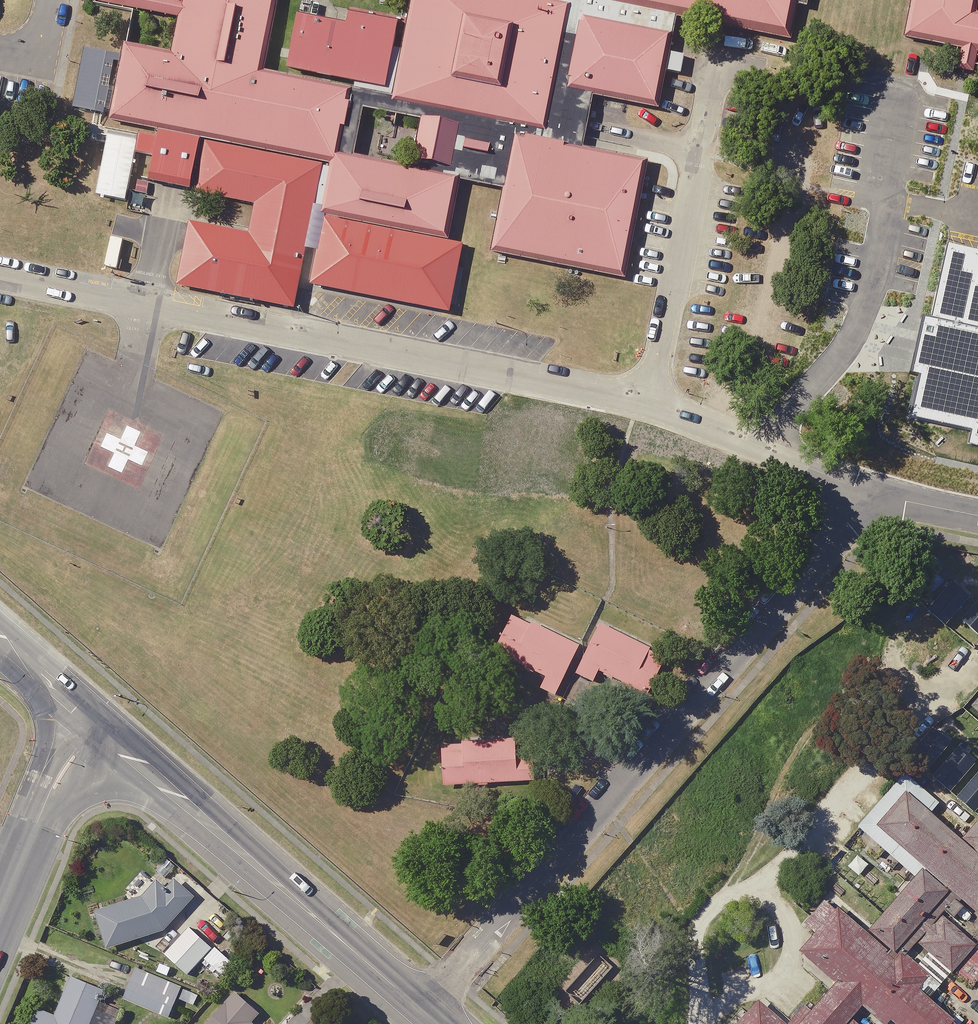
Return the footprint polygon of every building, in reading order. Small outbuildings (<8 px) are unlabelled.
[(178,20),(181,2),(170,0),(87,0),(87,2),(133,11),(178,20)] [(181,2),(178,20),(171,54),(127,45),(123,44),(108,121),(158,131),(147,182),(171,187),(190,191),(190,190),(200,140),(329,165),(319,213),(318,216),(326,217),(312,284),(449,311),(461,247),(444,243),(444,240),(447,241),(459,181),(459,178),(411,168),(352,157),(338,154),(351,90),(265,72),(279,0),(182,0),(181,2)] [(673,35),(676,18),(585,0),(543,0),(570,6),(545,132),(391,102),(392,99),(351,90),(338,154),(352,157),(362,109),(420,121),(411,168),(459,178),(459,181),(468,183),(467,190),(480,193),(481,185),(502,190),(515,134),(582,148),(592,96),(564,91),(579,17),(673,35)] [(570,6),(543,0),(412,0),(408,21),(406,27),(394,86),(392,99),(391,102),(545,132),(570,6)] [(676,18),(789,40),(796,6),(806,8),(808,0),(585,0),(676,18)] [(960,50),(956,70),(972,73),(976,53),(977,53),(977,13),(975,13),(977,0),(909,0),(902,38),(960,50)] [(296,14),(286,71),(353,83),(351,90),(392,99),(394,86),(385,84),(398,25),(406,27),(408,21),(348,9),(345,24),(296,14)] [(673,35),(579,17),(564,91),(592,96),(658,109),(665,72),(681,75),(685,56),(669,53),(673,35)] [(502,190),(489,253),(625,280),(648,161),(582,148),(515,134),(502,190)] [(313,212),(319,213),(329,165),(200,140),(190,190),(195,191),(194,194),(253,205),(248,234),(187,222),(175,287),(294,310),(313,212)] [(972,599),(955,585),(931,613),(947,627),(972,599)] [(966,624),(977,634),(977,609),(966,624)] [(590,643),(519,612),(498,659),(569,691),(590,643)] [(666,652),(606,626),(584,675),(644,701),(666,652)] [(954,744),(937,730),(913,758),(929,771),(954,744)] [(520,739),(448,741),(450,788),(522,785),(520,739)] [(977,765),(961,751),(937,779),(953,792),(977,765)] [(976,857),(932,818),(942,807),(908,778),(862,831),(919,881),(870,937),(864,931),(867,927),(860,921),(857,925),(841,912),(840,913),(829,904),(807,928),(818,937),(803,956),(839,987),(815,1015),(808,1009),(795,1023),(855,1023),(865,1013),(878,1023),(956,1023),(932,1003),(945,989),(913,961),(914,960),(911,957),(920,946),(955,976),(957,974),(976,989),(977,987),(977,951),(977,950),(977,947),(945,918),(948,915),(957,922),(967,910),(959,903),(960,902),(977,917),(977,854),(976,857)] [(962,800),(977,813),(977,780),(962,800)] [(967,843),(977,852),(977,830),(967,843)] [(145,898),(99,913),(110,950),(168,932),(198,898),(178,881),(171,890),(160,881),(145,898)] [(192,928),(167,955),(190,975),(215,948),(192,928)] [(239,968),(218,949),(208,960),(229,980),(239,968)] [(185,988),(139,969),(126,1001),(171,1019),(185,988)] [(74,977),(58,1015),(43,1008),(36,1023),(94,1023),(108,991),(74,977)] [(238,992),(210,1023),(256,1023),(264,1015),(238,992)] [(762,1004),(749,1019),(744,1023),(785,1023),(762,1004)]
